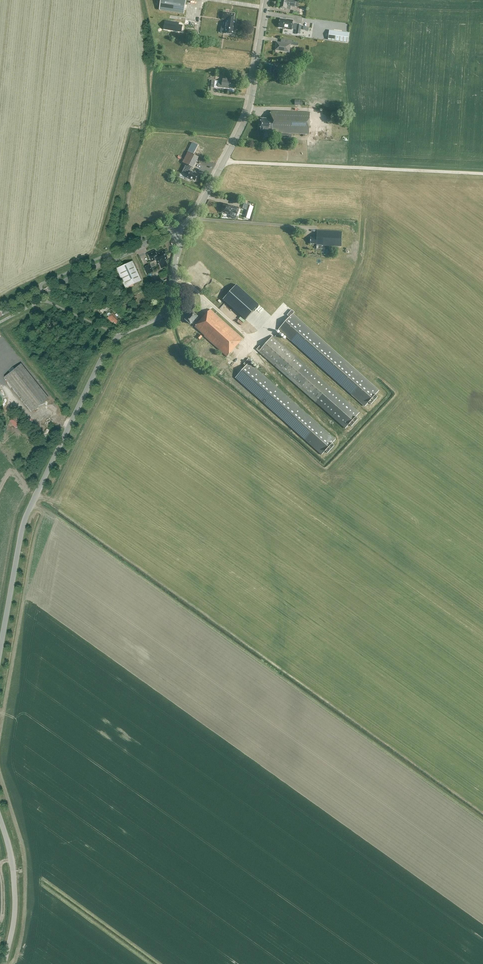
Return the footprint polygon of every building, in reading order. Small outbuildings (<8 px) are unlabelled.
[(159,10),(184,14),(186,0),(161,0),(159,10)] [(280,8),(287,9),(291,10),(291,6),(295,7),(296,1),(288,0),(282,0),(280,8)] [(223,12),(222,19),(227,20),(225,34),(234,35),(236,21),(234,20),(235,14),(223,12)] [(159,19),(157,28),(167,29),(167,23),(164,23),(165,20),(159,19)] [(279,27),(292,29),(293,24),(293,21),(280,19),(279,27)] [(182,30),(183,22),(171,22),(171,30),(182,30)] [(344,32),(345,30),(332,29),(331,30),(330,30),(328,40),(348,42),(350,33),(344,32)] [(298,46),(299,43),(293,42),(293,40),(283,39),(282,43),(277,42),(275,53),(276,53),(276,50),(289,52),(290,45),(292,45),(298,46)] [(276,66),(269,65),(267,74),(274,75),(275,71),(279,71),(279,67),(276,67),(276,66)] [(230,78),(223,77),(222,82),(215,81),(214,88),(218,88),(218,86),(230,88),(229,91),(234,92),(234,88),(235,88),(236,81),(230,81),(230,78)] [(310,112),(271,111),(270,119),(261,119),(261,130),(269,131),(269,133),(309,134),(310,112)] [(193,142),(183,162),(187,164),(193,168),(199,157),(194,154),(198,145),(193,142)] [(187,164),(183,172),(189,175),(188,177),(195,181),(198,175),(191,171),(193,168),(187,164)] [(240,211),(247,213),(250,203),(244,201),(240,211)] [(232,212),(237,214),(239,208),(235,207),(224,204),(223,208),(224,208),(222,212),(231,215),(232,212)] [(342,232),(317,230),(317,236),(311,236),(310,244),(317,244),(317,245),(322,246),(341,246),(342,232)] [(154,251),(147,254),(150,262),(154,260),(156,264),(159,262),(159,264),(165,262),(164,260),(167,259),(163,251),(155,254),(154,251)] [(116,269),(125,288),(141,281),(132,261),(116,269)] [(149,265),(143,268),(147,275),(153,272),(149,265)] [(246,320),(259,305),(237,284),(223,299),(246,320)] [(106,312),(111,306),(108,302),(102,308),(106,312)] [(243,339),(210,309),(199,323),(197,321),(199,318),(198,317),(198,316),(192,312),(185,320),(191,324),(192,323),(196,326),(195,327),(205,335),(204,336),(227,357),(243,339)] [(113,322),(116,325),(119,321),(115,317),(116,317),(112,313),(107,318),(112,323),(113,322)] [(379,391),(293,314),(292,314),(290,317),(281,326),(278,329),(365,406),(379,391)] [(263,335),(265,338),(275,331),(273,329),(263,335)] [(360,412),(273,335),(262,348),(260,346),(257,349),(345,428),(349,424),(356,417),(360,412)] [(251,363),(252,361),(249,358),(244,364),(246,366),(236,378),(322,455),(336,439),(251,363)] [(4,377),(31,411),(48,398),(20,364),(4,377)] [(371,405),(378,397),(375,395),(368,402),(371,405)] [(9,421),(15,428),(23,422),(17,415),(9,421)] [(351,427),(358,419),(356,417),(349,424),(351,427)] [(328,453),(334,446),(332,444),(325,451),(328,453)]
